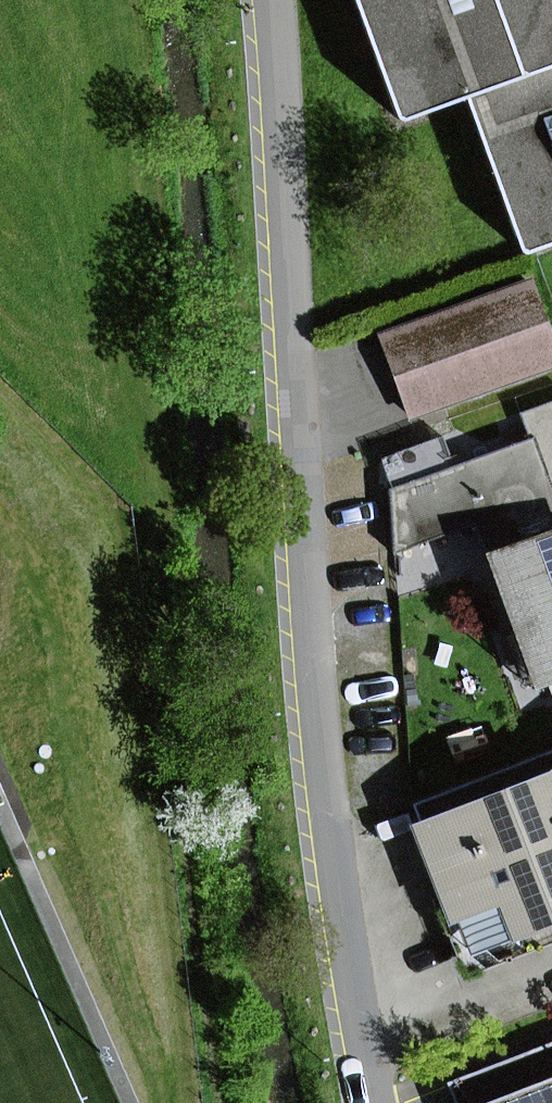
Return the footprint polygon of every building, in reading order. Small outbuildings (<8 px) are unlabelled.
[(394,116),(403,120),(464,98),(519,249),(523,253),(551,243),(551,0),(353,0),(394,116)] [(529,282),(381,336),(412,418),(551,366),(551,345),(529,282)] [(520,413),(529,439),(454,466),(390,489),(389,490),(393,554),(473,525),(485,520),(545,685),(551,683),(551,402),(520,413)] [(390,489),(454,466),(443,436),(379,458),(390,489)] [(533,689),(545,685),(485,520),(473,525),(533,689)] [(420,802),(430,827),(422,830),(420,831),(445,896),(471,963),(551,931),(551,751),(420,802)] [(422,830),(430,827),(420,802),(412,805),(422,830)] [(464,979),(551,944),(551,931),(471,963),(445,896),(433,901),(464,979)] [(446,1083),(454,1102),(551,1102),(551,1042),(446,1083)]
